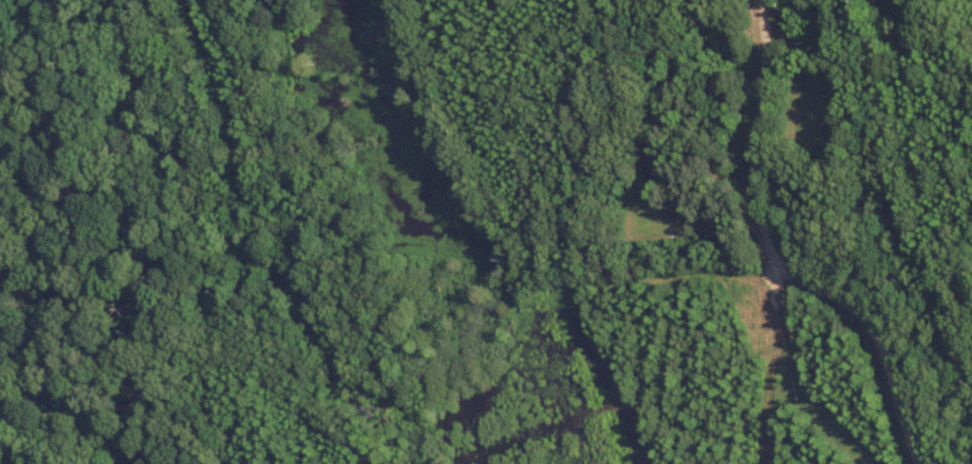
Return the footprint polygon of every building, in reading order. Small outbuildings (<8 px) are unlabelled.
[(728,28),(728,41),(741,42),(742,28),(728,28)]
